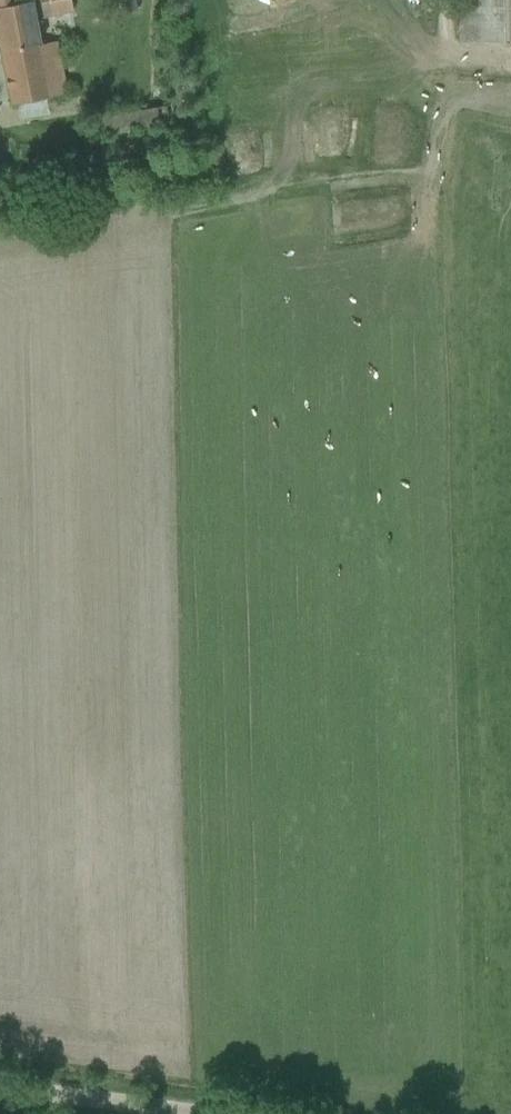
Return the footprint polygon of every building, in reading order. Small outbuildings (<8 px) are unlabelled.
[(67,96),(58,54),(45,56),(34,0),(0,0),(0,48),(12,107),(67,96)] [(72,13),(69,0),(43,0),(48,20),(72,13)] [(510,44),(510,0),(455,0),(456,45),(510,44)]
